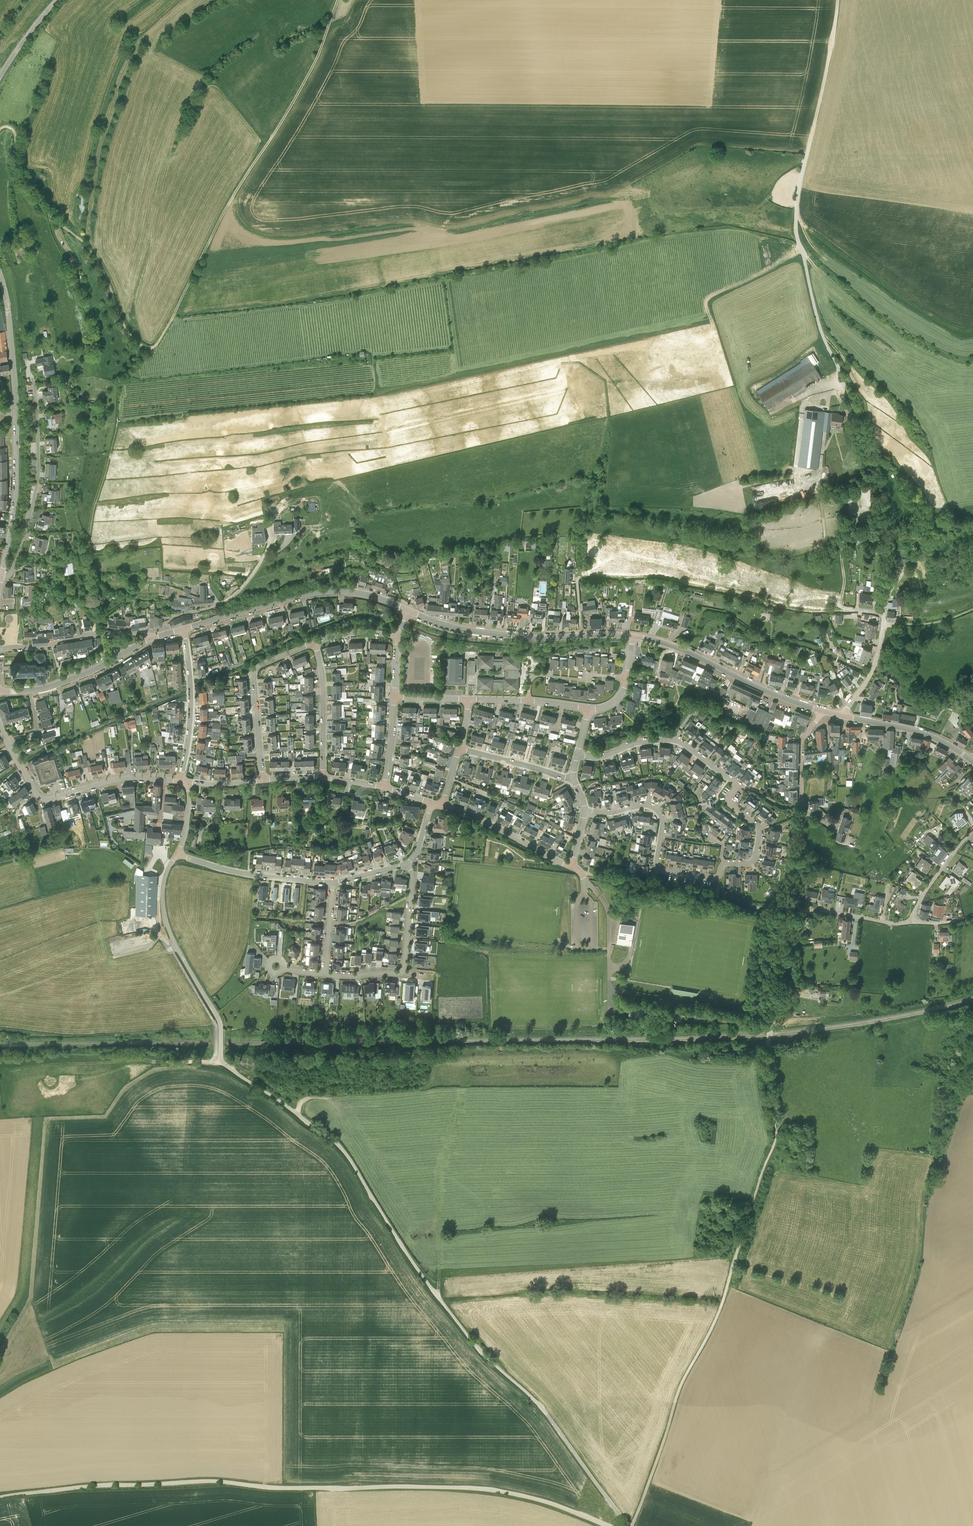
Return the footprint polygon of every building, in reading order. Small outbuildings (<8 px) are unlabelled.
[(1,374),(9,372),(7,355),(6,351),(7,351),(6,343),(5,331),(4,326),(3,327),(1,312),(0,312),(0,368),(1,374)] [(43,356),(43,357),(35,359),(36,365),(42,364),(42,365),(43,364),(44,370),(48,369),(49,373),(54,373),(55,372),(52,355),(43,356)] [(811,361),(807,364),(758,394),(765,405),(767,409),(792,394),(794,397),(807,389),(805,386),(814,380),(815,379),(817,382),(819,381),(817,378),(823,374),(820,370),(817,371),(811,361)] [(51,400),(58,400),(56,387),(49,387),(50,390),(43,391),(44,398),(50,397),(51,400)] [(832,413),(825,412),(805,409),(798,466),(818,469),(822,431),(829,432),(830,425),(841,426),(846,427),(846,425),(841,424),(841,420),(842,420),(843,415),(837,414),(837,413),(832,412),(832,413)] [(44,412),(46,418),(51,418),(51,423),(52,425),(53,425),(54,425),(55,425),(55,424),(55,423),(55,422),(62,421),(61,413),(56,413),(55,412),(44,412)] [(51,450),(57,450),(56,438),(45,439),(45,445),(51,445),(51,450)] [(56,464),(50,463),(45,463),(45,469),(46,469),(46,478),(51,478),(51,477),(56,477),(56,464)] [(59,490),(54,490),(49,489),(48,493),(43,493),(42,502),(47,502),(47,500),(59,501),(59,490)] [(49,515),(48,515),(43,514),(42,517),(39,516),(38,524),(43,525),(44,525),(44,522),(54,525),(56,516),(49,514),(49,515)] [(274,525),(275,532),(284,532),(285,535),(288,534),(288,532),(292,531),(292,524),(274,525)] [(252,528),(253,538),(253,543),(266,542),(264,527),(252,528)] [(867,541),(878,539),(875,527),(864,530),(867,541)] [(35,536),(34,542),(31,551),(34,552),(34,549),(44,552),(48,539),(35,536)] [(74,573),(72,562),(62,564),(64,575),(74,573)] [(25,567),(26,570),(23,570),(24,580),(29,580),(35,580),(33,566),(30,566),(25,567)] [(367,579),(368,576),(358,574),(358,577),(356,581),(360,582),(360,583),(366,584),(367,579)] [(375,575),(374,579),(373,581),(371,586),(384,590),(386,583),(387,579),(375,575)] [(435,612),(447,613),(449,601),(451,583),(450,583),(449,577),(442,577),(441,581),(441,585),(439,598),(437,597),(435,612)] [(507,585),(507,577),(500,577),(499,584),(507,585)] [(872,594),(870,594),(870,586),(871,582),(866,582),(866,586),(867,586),(865,602),(871,603),(872,600),(877,600),(877,594),(872,594)] [(14,596),(15,586),(13,586),(5,585),(4,595),(14,596)] [(34,605),(35,585),(29,585),(28,598),(23,598),(22,599),(22,603),(23,604),(34,605)] [(863,585),(863,586),(859,586),(856,586),(856,591),(859,591),(859,589),(863,590),(862,593),(860,592),(859,601),(865,602),(867,586),(866,586),(863,585)] [(425,604),(423,596),(420,587),(413,589),(414,592),(416,598),(417,601),(418,606),(425,604)] [(192,595),(189,594),(186,593),(186,592),(185,595),(187,595),(187,596),(191,597),(194,598),(194,604),(206,603),(206,599),(199,599),(199,598),(199,597),(198,596),(192,595)] [(457,606),(457,602),(458,595),(454,594),(453,602),(449,601),(447,613),(456,614),(457,606)] [(460,595),(460,606),(457,606),(456,614),(463,615),(464,606),(464,596),(460,595)] [(497,618),(499,595),(494,595),(494,599),(495,599),(494,606),(492,606),(491,618),(497,618)] [(429,596),(428,601),(434,602),(433,604),(428,603),(428,606),(427,611),(435,612),(437,597),(434,597),(429,596)] [(188,603),(188,601),(178,600),(172,600),(172,607),(178,607),(184,607),(184,611),(188,611),(188,610),(188,603)] [(538,601),(537,608),(531,607),(530,616),(533,616),(533,622),(537,622),(538,620),(542,621),(543,611),(546,612),(547,601),(538,601)] [(887,619),(893,620),(894,610),(892,609),(892,606),(897,607),(898,602),(892,601),(892,602),(888,602),(887,619)] [(356,605),(353,605),(353,603),(349,602),(349,603),(346,602),(344,602),(343,604),(340,604),(339,611),(343,611),(343,609),(353,610),(356,610),(356,605)] [(514,610),(514,609),(514,602),(512,620),(519,620),(520,616),(527,617),(528,607),(518,606),(518,610),(514,610)] [(325,606),(326,608),(324,608),(323,606),(318,607),(318,606),(316,607),(315,608),(316,615),(325,613),(324,612),(327,611),(327,613),(333,611),(332,604),(325,606)] [(582,606),(584,612),(596,610),(595,604),(582,606)] [(570,606),(570,608),(569,608),(569,610),(567,610),(566,617),(563,617),(562,625),(569,625),(571,606),(570,606)] [(612,610),(612,608),(606,608),(606,615),(610,615),(609,619),(612,619),(612,622),(617,622),(617,610),(612,610)] [(625,620),(625,615),(629,615),(630,608),(629,608),(622,608),(622,611),(617,610),(617,622),(622,622),(622,620),(625,620)] [(299,619),(306,618),(305,613),(304,610),(301,611),(298,612),(299,619)] [(652,612),(643,610),(642,610),(642,614),(641,622),(648,623),(649,616),(651,617),(652,612)] [(299,619),(298,612),(293,613),(293,612),(290,613),(291,616),(290,616),(291,622),(289,623),(289,624),(290,630),(293,629),(292,624),(300,623),(299,619)] [(170,613),(163,613),(157,613),(157,615),(155,615),(155,625),(161,625),(162,617),(170,617),(170,613)] [(118,618),(118,617),(118,616),(113,615),(113,617),(109,617),(108,626),(118,627),(119,620),(121,620),(122,619),(118,618)] [(179,617),(181,623),(187,621),(191,620),(190,615),(183,616),(179,617)] [(282,624),(285,623),(284,617),(283,617),(283,615),(276,616),(278,624),(278,626),(282,625),(282,624)] [(129,626),(130,620),(132,620),(132,616),(125,616),(125,619),(122,619),(121,620),(119,620),(118,627),(125,628),(125,626),(128,626),(129,626)] [(135,616),(132,616),(132,620),(130,620),(129,626),(131,626),(131,630),(139,628),(139,623),(138,618),(135,618),(135,616)] [(270,626),(278,624),(276,616),(269,618),(270,621),(269,622),(270,626)] [(668,628),(671,617),(664,616),(661,626),(668,628)] [(146,627),(145,622),(145,617),(138,618),(139,623),(139,628),(146,627)] [(174,627),(181,623),(179,617),(173,620),(170,622),(171,627),(173,626),(174,627)] [(678,619),(677,619),(671,617),(668,628),(675,630),(678,619)] [(73,625),(69,626),(69,624),(68,618),(63,619),(64,626),(63,626),(64,632),(63,632),(63,637),(65,637),(65,636),(74,635),(73,625)] [(602,627),(603,627),(603,625),(606,625),(605,618),(603,618),(590,619),(590,627),(591,627),(595,627),(596,627),(597,627),(598,627),(602,627)] [(92,628),(91,619),(87,620),(87,619),(83,619),(85,630),(92,628)] [(258,627),(264,626),(263,619),(256,621),(258,627)] [(877,624),(868,623),(857,620),(857,626),(864,628),(875,631),(877,624)] [(251,629),(258,627),(256,621),(250,623),(251,629)] [(240,632),(246,631),(244,624),(238,626),(240,632)] [(53,638),(63,637),(63,632),(64,632),(63,626),(53,627),(53,632),(51,632),(52,638),(53,638)] [(233,634),(240,632),(238,626),(231,627),(233,634)] [(32,631),(28,631),(28,627),(24,627),(24,632),(24,638),(29,638),(32,638),(37,638),(37,633),(36,633),(36,630),(32,630),(32,631)] [(874,637),(875,631),(864,628),(864,630),(866,630),(865,635),(869,636),(874,637)] [(221,637),(228,636),(226,629),(220,631),(221,637)] [(215,639),(221,637),(220,631),(213,632),(215,639)] [(48,638),(52,638),(51,632),(42,632),(42,636),(37,636),(37,633),(37,638),(32,638),(32,644),(48,643),(48,638)] [(210,642),(208,634),(207,634),(201,636),(203,644),(204,647),(211,645),(210,642)] [(197,646),(203,644),(201,636),(194,638),(197,646)] [(96,643),(99,644),(99,637),(84,640),(86,647),(87,650),(89,654),(96,648),(95,647),(96,643)] [(78,641),(80,651),(81,655),(88,654),(87,650),(86,647),(84,640),(78,641)] [(67,643),(69,650),(70,653),(77,652),(80,651),(78,641),(77,641),(75,642),(73,642),(71,642),(71,643),(68,643),(67,643)] [(702,648),(706,650),(706,649),(708,650),(709,649),(711,650),(710,651),(711,651),(713,647),(715,649),(718,643),(719,641),(716,641),(714,643),(710,641),(708,643),(705,642),(704,644),(703,644),(703,646),(702,648)] [(858,653),(868,656),(870,650),(863,647),(861,646),(862,643),(852,641),(852,645),(856,645),(854,652),(857,653),(857,652),(858,653)] [(174,642),(172,642),(169,642),(170,643),(166,643),(165,643),(166,651),(172,650),(179,650),(178,642),(174,642)] [(371,642),(370,651),(370,652),(378,652),(378,643),(371,643),(371,642)] [(62,651),(65,651),(69,650),(67,643),(61,645),(62,651)] [(158,661),(165,660),(163,644),(152,645),(152,653),(157,653),(158,661)] [(62,654),(61,652),(62,651),(61,645),(60,645),(56,645),(57,648),(55,648),(53,649),(54,653),(55,656),(62,654)] [(329,655),(335,653),(334,645),(327,647),(329,655)] [(724,658),(727,660),(731,653),(732,650),(729,648),(728,649),(721,645),(717,652),(722,654),(721,656),(724,658),(724,659),(724,658)] [(132,659),(124,664),(130,675),(138,670),(139,670),(142,668),(151,663),(148,649),(135,657),(132,658),(132,659)] [(731,661),(734,663),(736,659),(739,660),(741,656),(738,654),(739,652),(733,649),(732,650),(731,653),(727,660),(730,662),(731,661)] [(45,658),(45,656),(45,654),(44,654),(43,654),(43,653),(36,653),(35,654),(34,655),(34,658),(29,658),(29,662),(14,663),(14,664),(13,664),(13,666),(12,666),(10,666),(10,671),(13,671),(13,673),(14,673),(14,674),(30,674),(30,678),(35,678),(35,681),(36,682),(36,683),(44,683),(44,682),(45,681),(45,678),(47,677),(47,675),(48,675),(48,674),(47,673),(47,670),(51,670),(51,665),(47,665),(47,662),(47,661),(47,660),(46,658),(45,658)] [(868,656),(858,653),(857,653),(855,659),(852,658),(851,660),(856,662),(857,660),(859,660),(866,663),(868,656)] [(302,665),(308,662),(308,661),(307,661),(307,660),(307,659),(305,655),(299,658),(302,665)] [(494,658),(494,655),(478,655),(478,658),(475,658),(475,660),(468,660),(467,673),(475,673),(475,664),(478,664),(478,668),(494,668),(494,664),(495,664),(496,667),(500,667),(501,664),(503,664),(502,669),(506,669),(506,671),(504,671),(504,676),(505,676),(505,678),(503,678),(503,679),(493,679),(493,677),(478,677),(477,689),(493,689),(503,689),(519,690),(519,678),(518,678),(518,676),(520,676),(520,671),(519,671),(519,669),(520,669),(521,656),(502,655),(502,659),(494,658)] [(591,667),(591,664),(592,655),(591,658),(584,657),(583,657),(582,666),(591,667)] [(599,665),(600,656),(592,655),(591,664),(599,665)] [(574,668),(575,665),(576,656),(575,656),(575,658),(567,657),(566,667),(574,668)] [(582,666),(583,657),(576,656),(575,665),(582,666)] [(607,666),(608,657),(600,656),(599,665),(607,666)] [(641,662),(655,664),(655,660),(652,660),(653,657),(645,656),(645,659),(642,658),(641,662)] [(466,664),(462,664),(462,657),(450,657),(450,658),(443,658),(443,672),(442,674),(442,684),(465,685),(466,664)] [(566,667),(567,657),(567,660),(559,659),(558,669),(566,669),(566,667)] [(616,662),(608,662),(608,657),(607,666),(606,671),(615,672),(616,662)] [(779,667),(780,661),(778,660),(767,657),(765,663),(763,671),(771,673),(768,681),(775,683),(779,667)] [(303,668),(302,665),(299,658),(293,660),(297,670),(303,668)] [(559,659),(551,658),(550,668),(558,669),(559,659)] [(671,669),(672,661),(662,659),(661,667),(671,669)] [(691,681),(695,683),(696,683),(698,680),(697,680),(704,669),(696,665),(688,661),(683,659),(678,671),(675,670),(672,676),(681,679),(684,673),(692,677),(691,681)] [(751,671),(755,661),(750,659),(745,668),(751,671)] [(775,683),(781,685),(784,672),(782,672),(783,666),(785,661),(781,660),(779,666),(775,683)] [(181,673),(180,669),(181,669),(181,665),(180,665),(180,661),(171,661),(172,665),(172,669),(172,673),(181,673)] [(755,665),(756,662),(755,661),(751,671),(757,675),(762,665),(760,663),(758,666),(755,665)] [(291,667),(288,669),(286,663),(278,666),(281,673),(286,671),(287,675),(288,674),(290,678),(295,676),(292,670),(291,667)] [(369,663),(368,666),(372,666),(372,673),(376,673),(384,673),(384,667),(378,666),(378,663),(369,663)] [(130,675),(124,664),(119,667),(123,673),(125,672),(127,676),(130,675),(131,679),(132,678),(130,675)] [(347,673),(347,672),(346,667),(337,668),(338,668),(338,672),(332,673),(333,680),(340,679),(340,682),(344,682),(344,679),(341,679),(340,674),(347,673)] [(786,686),(794,688),(796,680),(794,679),(795,677),(796,677),(798,669),(791,667),(790,671),(788,677),(788,681),(786,686)] [(852,681),(847,675),(850,673),(846,667),(837,674),(843,682),(844,681),(846,685),(852,681)] [(111,672),(115,678),(116,679),(116,681),(116,682),(121,681),(118,676),(121,674),(117,668),(111,672)] [(707,684),(714,687),(716,683),(712,680),(712,678),(710,677),(713,673),(704,668),(704,669),(697,680),(698,680),(696,683),(699,684),(700,684),(705,687),(707,684)] [(668,677),(669,672),(660,671),(660,676),(658,681),(664,682),(664,685),(665,685),(667,680),(668,677)] [(836,686),(835,682),(831,683),(828,676),(830,676),(828,672),(823,674),(825,679),(828,685),(829,689),(832,694),(838,691),(836,686)] [(109,673),(102,676),(105,683),(107,689),(113,686),(112,683),(116,681),(116,679),(115,678),(112,680),(109,673)] [(173,677),(173,681),(173,686),(181,686),(181,685),(181,681),(182,681),(181,677),(181,673),(172,673),(173,677)] [(383,680),(384,673),(376,673),(372,673),(371,679),(368,679),(367,682),(377,683),(377,680),(383,680)] [(99,686),(105,683),(102,676),(96,679),(99,686)] [(800,690),(807,691),(809,684),(805,683),(807,677),(800,676),(799,681),(802,682),(800,690)] [(612,689),(613,689),(614,680),(606,679),(605,684),(604,693),(605,688),(612,689)] [(823,684),(823,686),(819,685),(817,694),(826,696),(828,689),(829,689),(828,685),(825,679),(821,680),(823,684)] [(877,692),(880,687),(882,683),(878,680),(876,684),(874,682),(870,689),(872,691),(870,694),(874,696),(876,698),(879,693),(877,692)] [(90,695),(90,696),(96,693),(95,691),(95,690),(95,689),(92,681),(90,681),(90,682),(86,684),(90,695)] [(548,690),(556,691),(557,682),(548,681),(548,690)] [(340,682),(340,685),(333,685),(333,691),(345,691),(345,685),(350,685),(350,682),(344,682),(340,682)] [(377,685),(377,683),(367,682),(367,685),(371,685),(371,692),(375,692),(383,692),(383,686),(377,685)] [(564,694),(565,685),(565,682),(557,682),(556,691),(564,692),(563,694),(564,694)] [(640,700),(642,700),(642,696),(646,697),(646,693),(646,687),(654,688),(654,684),(647,683),(640,682),(639,685),(639,687),(635,687),(633,696),(635,696),(634,699),(640,700)] [(305,683),(300,683),(300,684),(299,684),(299,690),(296,690),(296,691),(289,691),(289,693),(296,693),(302,693),(307,693),(307,690),(313,690),(313,683),(305,683)] [(596,693),(604,693),(605,684),(597,683),(596,688),(595,698),(596,698),(596,693)] [(738,694),(741,687),(733,683),(730,689),(729,693),(729,694),(731,694),(729,698),(732,699),(735,692),(737,694),(738,694)] [(84,697),(90,695),(86,684),(79,686),(82,694),(84,697)] [(571,698),(572,688),(573,686),(565,685),(564,694),(571,695),(571,698)] [(203,688),(203,691),(199,691),(200,697),(213,696),(224,695),(224,692),(213,693),(212,687),(203,688)] [(588,697),(595,698),(596,688),(588,687),(588,690),(587,699),(588,699),(588,697)] [(741,693),(744,695),(742,700),(747,702),(748,699),(749,698),(751,692),(741,687),(738,694),(740,695),(741,693)] [(579,698),(580,689),(572,688),(571,698),(579,698)] [(71,698),(77,696),(74,689),(68,691),(71,698)] [(121,701),(118,689),(107,692),(111,704),(121,701)] [(579,698),(587,699),(588,690),(580,689),(579,698)] [(62,693),(63,698),(62,698),(63,702),(71,698),(68,691),(62,693)] [(345,691),(333,691),(333,698),(340,698),(340,701),(350,701),(353,701),(353,698),(343,698),(343,696),(344,696),(344,691),(345,691)] [(757,703),(758,701),(761,696),(751,692),(748,699),(747,702),(745,706),(750,708),(753,701),(757,703)] [(219,705),(225,705),(225,704),(224,695),(213,696),(200,697),(200,703),(207,702),(213,702),(213,700),(217,700),(217,705),(219,705)] [(628,712),(634,713),(635,706),(639,706),(640,700),(634,699),(633,698),(632,701),(628,700),(627,709),(628,709),(628,712)] [(47,708),(45,700),(38,701),(38,704),(37,705),(38,711),(42,710),(47,708)] [(9,712),(6,701),(0,703),(0,712),(0,714),(9,712)] [(353,701),(350,701),(340,701),(344,701),(344,704),(333,704),(333,710),(344,711),(344,704),(353,704),(353,701)] [(377,702),(373,701),(363,701),(366,701),(366,704),(373,705),(373,711),(385,712),(385,705),(377,705),(377,702)] [(750,724),(764,731),(769,719),(771,715),(775,717),(774,721),(783,725),(783,726),(784,727),(786,724),(787,719),(790,721),(791,717),(791,716),(783,713),(784,711),(775,707),(777,703),(772,701),(768,711),(763,709),(760,708),(757,707),(756,711),(749,708),(743,723),(749,726),(750,724)] [(313,709),(313,703),(306,703),(306,702),(301,702),(301,708),(296,708),(296,712),(307,712),(307,709),(313,709)] [(177,703),(172,703),(168,703),(168,706),(175,706),(175,709),(170,709),(167,709),(167,711),(170,711),(182,712),(182,706),(177,706),(177,703)] [(861,703),(860,714),(871,716),(872,705),(861,703)] [(892,711),(889,710),(889,713),(892,714),(891,720),(897,722),(899,713),(900,713),(901,710),(901,706),(902,704),(901,703),(898,703),(896,712),(892,711)] [(886,719),(891,720),(892,714),(889,713),(889,710),(889,709),(888,709),(886,708),(887,705),(884,705),(882,718),(886,719)] [(28,709),(30,708),(29,707),(25,708),(20,709),(22,718),(30,716),(28,709)] [(420,714),(416,714),(416,707),(410,707),(410,715),(414,715),(413,717),(414,717),(414,718),(417,718),(417,723),(420,723),(420,714)] [(430,715),(430,707),(424,707),(424,714),(420,714),(420,723),(423,723),(423,717),(424,717),(424,715),(430,715)] [(43,719),(50,717),(52,717),(49,708),(47,708),(42,710),(43,713),(41,713),(43,719)] [(450,719),(451,708),(444,708),(444,718),(440,717),(440,724),(448,726),(443,725),(443,719),(450,719)] [(12,721),(22,718),(20,709),(9,712),(12,721)] [(483,718),(485,711),(478,709),(475,716),(479,717),(478,721),(476,720),(475,724),(478,725),(481,726),(483,718)] [(948,718),(951,722),(954,715),(957,717),(959,714),(953,709),(948,718)] [(505,720),(507,711),(500,710),(498,718),(505,720)] [(182,718),(182,712),(170,711),(167,711),(167,714),(170,715),(170,721),(168,721),(175,722),(179,722),(179,718),(182,718)] [(384,718),(385,712),(373,711),(373,717),(368,717),(368,720),(379,721),(379,718),(384,718)] [(483,718),(491,721),(493,713),(485,711),(483,718)] [(511,721),(511,720),(513,713),(507,711),(505,720),(511,721)] [(526,720),(529,713),(521,711),(519,722),(521,723),(522,719),(526,720)] [(790,725),(794,727),(795,723),(799,712),(795,711),(794,715),(792,714),(791,716),(791,717),(790,721),(787,719),(786,724),(790,725)] [(3,724),(8,722),(12,721),(9,712),(0,714),(3,724)] [(313,715),(306,715),(306,714),(303,714),(303,712),(307,712),(296,712),(296,715),(301,715),(302,721),(306,721),(313,721),(313,715)] [(795,723),(794,727),(799,729),(803,731),(805,726),(806,726),(810,716),(799,712),(795,723)] [(529,713),(526,720),(525,724),(532,725),(531,729),(530,735),(533,736),(536,723),(533,722),(535,715),(529,713)] [(547,724),(549,715),(549,716),(545,715),(545,714),(542,713),(540,723),(536,723),(533,736),(536,737),(537,734),(538,731),(540,725),(546,727),(547,724)] [(915,716),(900,713),(899,713),(897,722),(897,723),(913,726),(915,716)] [(553,729),(554,725),(556,717),(553,716),(553,717),(549,716),(549,715),(547,724),(549,725),(549,728),(553,729)] [(616,723),(623,722),(622,716),(619,717),(619,715),(610,717),(611,721),(609,721),(610,729),(617,728),(616,723)] [(565,730),(568,719),(565,718),(565,717),(562,716),(561,721),(562,721),(561,726),(560,729),(565,730)] [(43,728),(52,726),(50,717),(43,719),(43,722),(42,722),(43,728)] [(597,719),(597,720),(594,721),(595,728),(603,727),(604,730),(610,729),(609,721),(607,722),(606,717),(597,719)] [(565,730),(567,731),(572,732),(574,724),(575,724),(576,719),(573,719),(573,720),(568,719),(565,730)] [(333,722),(333,729),(343,729),(343,725),(346,725),(346,720),(343,720),(339,720),(339,722),(333,722)] [(379,724),(379,721),(368,720),(368,723),(377,724),(376,727),(372,727),(372,730),(376,730),(384,731),(384,724),(379,724)] [(228,729),(221,729),(221,723),(214,723),(213,728),(207,727),(207,725),(200,724),(199,729),(213,731),(221,732),(227,733),(228,729)] [(697,730),(699,727),(694,723),(692,727),(689,725),(686,729),(688,731),(687,733),(690,735),(689,736),(691,738),(690,738),(691,738),(692,736),(697,730)] [(448,726),(440,724),(437,724),(436,727),(442,728),(441,732),(447,733),(446,736),(453,738),(455,731),(448,729),(448,730),(447,729),(448,726)] [(969,738),(972,735),(972,733),(968,727),(967,725),(962,729),(969,738)] [(60,735),(59,726),(48,729),(49,732),(43,734),(45,741),(51,739),(51,737),(60,735)] [(851,742),(854,742),(854,741),(856,741),(856,737),(855,737),(855,733),(859,733),(859,732),(859,730),(860,730),(860,727),(852,726),(846,726),(846,731),(851,731),(851,742)] [(816,730),(818,746),(826,745),(824,728),(816,730)] [(199,729),(199,736),(206,736),(207,734),(213,734),(213,740),(218,740),(220,741),(220,737),(221,732),(213,731),(199,729)] [(892,748),(893,730),(888,730),(887,733),(883,732),(883,730),(868,729),(868,736),(883,737),(883,740),(883,748),(888,748),(887,758),(883,758),(882,764),(882,767),(888,768),(888,765),(889,765),(889,763),(892,748)] [(966,742),(968,744),(971,740),(969,738),(962,729),(956,740),(964,745),(966,742)] [(696,742),(698,743),(700,741),(704,736),(699,732),(697,730),(692,736),(694,738),(697,741),(696,742)] [(851,742),(851,731),(846,731),(846,733),(842,733),(842,735),(839,735),(839,746),(843,746),(843,741),(851,742)] [(173,732),(169,732),(169,734),(173,735),(172,742),(177,743),(178,739),(180,739),(180,733),(173,732)] [(353,736),(353,732),(344,732),(344,735),(332,735),(332,742),(340,742),(344,743),(344,736),(353,736)] [(411,736),(412,733),(402,732),(402,738),(411,739),(411,742),(418,743),(418,742),(421,743),(421,739),(414,739),(414,736),(411,736)] [(476,744),(478,735),(472,734),(470,743),(470,742),(476,744)] [(478,735),(476,744),(482,746),(484,737),(478,735)] [(706,737),(704,736),(700,741),(702,743),(699,747),(703,750),(710,741),(706,737)] [(915,749),(922,750),(924,739),(911,737),(910,743),(916,744),(915,749)] [(497,750),(499,741),(493,739),(490,748),(491,748),(497,750)] [(204,744),(205,742),(198,741),(197,746),(210,749),(211,746),(204,744)] [(502,751),(505,742),(499,741),(497,750),(502,751)] [(715,744),(710,741),(703,750),(708,754),(711,750),(713,751),(718,746),(715,744)] [(337,749),(337,753),(341,754),(351,755),(355,756),(355,749),(343,749),(343,745),(340,745),(340,742),(332,742),(332,749),(337,749)] [(401,744),(401,752),(408,752),(409,748),(413,749),(413,746),(417,746),(420,746),(420,743),(418,743),(411,742),(411,745),(401,744)] [(445,742),(443,749),(449,751),(451,744),(445,742)] [(518,752),(520,744),(514,742),(511,751),(512,751),(518,752)] [(798,752),(798,742),(793,742),(793,743),(787,743),(787,747),(785,747),(785,743),(779,743),(778,752),(788,754),(788,747),(793,748),(793,752),(798,752)] [(32,743),(23,747),(26,754),(36,749),(35,747),(34,747),(32,743)] [(897,752),(900,753),(901,743),(898,743),(898,745),(895,745),(895,748),(892,748),(889,763),(892,763),(893,755),(897,756),(897,752)] [(241,751),(239,751),(239,755),(245,754),(245,751),(253,750),(252,744),(244,744),(244,748),(241,748),(241,751)] [(523,754),(526,745),(520,744),(518,752),(523,754)] [(826,749),(826,745),(818,746),(817,746),(818,748),(814,749),(805,750),(805,749),(804,749),(804,755),(804,761),(813,761),(813,757),(814,757),(814,755),(822,754),(822,757),(827,756),(826,749)] [(209,752),(210,749),(197,746),(196,752),(197,752),(196,755),(197,755),(198,756),(198,755),(206,757),(207,751),(209,752)] [(663,755),(664,747),(659,746),(659,752),(655,752),(655,761),(658,761),(658,759),(664,759),(664,755),(663,755)] [(720,758),(724,752),(721,750),(722,749),(718,746),(713,751),(714,751),(712,754),(714,755),(714,754),(717,756),(718,756),(720,758)] [(939,758),(943,760),(947,751),(937,746),(933,754),(939,757),(939,758)] [(655,752),(652,752),(651,747),(646,748),(647,757),(652,756),(653,761),(655,761),(655,752)] [(669,761),(671,761),(674,754),(670,753),(671,748),(664,747),(663,755),(664,755),(670,756),(669,761)] [(798,758),(798,752),(793,752),(793,748),(788,747),(788,754),(778,752),(778,758),(784,758),(785,758),(792,758),(798,758)] [(538,758),(540,749),(534,748),(532,756),(538,758)] [(641,757),(647,757),(646,748),(640,749),(641,754),(637,754),(639,762),(642,761),(641,757)] [(727,763),(734,753),(728,748),(725,751),(724,752),(720,758),(719,760),(719,759),(721,760),(722,759),(725,762),(727,763)] [(374,749),(374,750),(370,749),(369,755),(365,754),(364,757),(370,758),(371,758),(371,756),(373,756),(381,757),(382,750),(374,749)] [(438,762),(445,764),(447,757),(441,755),(441,752),(430,749),(430,752),(435,753),(434,757),(439,758),(438,761),(438,762)] [(544,760),(546,751),(540,749),(538,758),(544,759),(543,759),(544,760)] [(75,751),(76,756),(77,756),(78,760),(76,761),(77,765),(73,766),(75,777),(79,776),(80,776),(81,775),(80,773),(83,773),(81,768),(85,767),(83,761),(82,755),(81,750),(75,751)] [(681,762),(686,756),(681,752),(678,756),(674,754),(671,761),(672,761),(670,765),(672,766),(674,762),(678,765),(681,762)] [(731,771),(739,760),(733,756),(735,754),(734,753),(727,763),(730,765),(727,768),(731,771)] [(1,767),(4,765),(9,763),(4,754),(0,757),(0,765),(1,767)] [(59,764),(58,764),(55,754),(39,759),(39,757),(38,757),(39,759),(36,760),(35,758),(28,763),(31,769),(30,770),(33,769),(36,777),(37,777),(39,784),(62,777),(59,767),(60,766),(59,764)] [(119,761),(118,761),(118,754),(114,755),(115,762),(110,762),(111,768),(113,767),(113,770),(119,769),(119,761)] [(165,767),(164,755),(164,754),(159,754),(159,759),(156,759),(156,764),(159,764),(159,767),(165,767)] [(133,755),(134,765),(136,765),(136,768),(139,767),(139,769),(141,768),(141,767),(142,767),(142,759),(141,755),(133,755)] [(150,759),(148,759),(148,755),(141,755),(142,767),(148,767),(148,764),(150,764),(150,759)] [(175,755),(166,755),(164,755),(165,767),(171,767),(171,765),(175,765),(175,755)] [(206,757),(198,755),(198,756),(197,755),(197,759),(201,760),(200,765),(197,765),(196,772),(201,773),(204,760),(206,761),(211,762),(212,758),(206,757)] [(236,755),(229,756),(229,763),(234,762),(234,768),(232,768),(232,775),(238,775),(237,764),(237,762),(236,759),(236,755)] [(557,766),(559,757),(553,755),(551,764),(557,766)] [(630,766),(635,765),(633,756),(627,757),(630,766)] [(690,764),(687,762),(690,759),(686,756),(681,762),(685,765),(683,768),(686,770),(690,764)] [(559,757),(557,766),(562,767),(563,768),(565,759),(559,757)] [(623,768),(630,766),(627,757),(621,759),(623,768)] [(946,773),(954,764),(951,762),(953,760),(949,757),(940,768),(943,771),(946,773)] [(340,758),(340,761),(339,769),(345,770),(346,767),(349,768),(350,762),(350,760),(347,760),(346,762),(343,761),(343,758),(340,758)] [(778,758),(778,761),(784,761),(784,767),(798,767),(798,758),(792,758),(792,761),(785,762),(785,758),(784,758),(778,758)] [(743,769),(748,763),(744,761),(743,763),(739,760),(731,771),(735,775),(737,773),(739,774),(743,769)] [(119,761),(119,769),(126,768),(125,766),(127,766),(127,763),(127,761),(126,761),(119,761)] [(470,762),(467,761),(464,771),(463,771),(462,774),(472,777),(475,767),(472,766),(472,767),(469,766),(470,762)] [(690,769),(694,773),(695,772),(700,766),(695,762),(692,766),(690,764),(686,770),(688,772),(690,769)] [(96,765),(97,772),(103,771),(103,769),(105,768),(104,763),(96,765)] [(358,772),(359,764),(353,763),(351,771),(352,771),(358,772)] [(612,774),(617,772),(615,763),(609,764),(612,774)] [(606,775),(612,774),(609,764),(603,766),(606,775)] [(948,775),(952,779),(962,768),(958,765),(956,766),(954,764),(946,773),(948,775)] [(88,766),(89,771),(91,771),(91,773),(97,772),(96,765),(88,766)] [(482,780),(484,771),(481,770),(482,766),(479,765),(475,778),(482,780)] [(584,765),(582,776),(586,776),(587,774),(591,774),(590,775),(594,775),(594,770),(591,770),(592,766),(584,765)] [(69,778),(75,777),(73,766),(73,769),(65,772),(66,777),(69,776),(69,778)] [(698,782),(699,781),(703,775),(701,773),(704,769),(700,766),(695,772),(699,775),(696,779),(695,780),(698,782)] [(379,768),(372,767),(370,775),(377,776),(379,768)] [(437,767),(434,776),(441,778),(441,776),(444,769),(437,767)] [(482,780),(489,782),(493,769),(489,768),(488,772),(484,771),(482,780)] [(750,774),(752,771),(748,768),(746,771),(743,769),(739,774),(742,776),(740,778),(744,781),(749,774),(750,774)] [(404,783),(406,778),(409,779),(412,770),(409,769),(407,775),(407,776),(400,774),(399,775),(398,781),(404,783)] [(501,784),(505,770),(502,769),(501,774),(497,773),(494,783),(501,784)] [(505,770),(501,784),(508,786),(509,784),(511,784),(513,778),(507,776),(509,771),(505,770)] [(744,781),(748,785),(750,783),(752,784),(756,779),(755,779),(758,775),(752,771),(750,774),(749,774),(744,781)] [(413,778),(411,786),(411,785),(417,787),(417,788),(418,786),(421,786),(422,785),(423,780),(425,774),(422,773),(420,779),(420,780),(413,778)] [(426,782),(427,780),(428,775),(425,774),(423,780),(422,785),(425,786),(423,790),(424,790),(429,792),(432,784),(426,782)] [(5,782),(3,783),(8,791),(12,788),(19,783),(17,781),(18,780),(15,775),(7,781),(7,780),(5,782)] [(521,790),(525,776),(522,775),(520,781),(516,779),(516,781),(514,781),(512,788),(521,790)] [(521,790),(528,792),(530,784),(526,782),(528,777),(525,776),(521,790)] [(712,781),(719,787),(722,782),(715,777),(712,781)] [(972,793),(972,792),(972,782),(968,777),(960,785),(965,790),(962,793),(968,799),(972,793)] [(779,787),(786,787),(786,785),(797,785),(797,780),(785,779),(785,780),(784,780),(784,784),(780,783),(779,787)] [(540,795),(544,781),(541,780),(539,786),(535,785),(533,793),(540,795)] [(540,795),(547,797),(550,789),(546,788),(547,782),(544,781),(540,795)] [(647,791),(650,790),(652,781),(645,783),(645,785),(639,786),(639,787),(641,796),(641,795),(648,793),(647,791)] [(654,794),(658,796),(663,788),(657,785),(658,782),(652,781),(650,790),(651,790),(653,790),(653,791),(655,792),(654,794)] [(715,791),(719,787),(712,781),(709,786),(715,791)] [(160,794),(160,785),(154,784),(153,788),(150,788),(150,792),(153,792),(153,794),(160,794)] [(435,794),(436,794),(438,786),(432,784),(429,792),(435,794)] [(135,805),(135,801),(134,785),(122,786),(122,790),(122,793),(127,792),(127,796),(130,796),(131,801),(131,808),(135,808),(135,805)] [(641,796),(639,787),(633,788),(633,785),(629,786),(630,793),(633,792),(635,797),(636,797),(637,797),(638,798),(640,798),(641,796)] [(13,791),(15,794),(8,798),(14,806),(17,804),(15,802),(29,792),(25,786),(21,789),(19,786),(13,791)] [(628,794),(630,793),(629,786),(626,786),(627,789),(622,790),(624,802),(629,801),(628,794)] [(712,796),(715,791),(709,786),(705,790),(712,796)] [(570,795),(567,789),(564,790),(563,787),(553,793),(555,797),(560,795),(562,800),(564,799),(570,795)] [(669,787),(667,790),(663,787),(663,788),(658,796),(659,795),(662,797),(663,796),(666,797),(667,799),(675,793),(672,789),(669,787)] [(786,788),(786,787),(779,787),(779,791),(784,791),(784,795),(797,795),(797,790),(788,790),(788,788),(786,788)] [(624,802),(622,790),(621,790),(616,791),(615,789),(612,790),(613,793),(614,799),(617,799),(618,804),(619,804),(619,803),(624,802)] [(598,800),(602,800),(601,790),(596,791),(596,795),(590,795),(591,805),(598,804),(598,800)] [(710,799),(712,796),(705,790),(702,795),(703,796),(701,799),(703,807),(706,809),(705,810),(709,813),(713,806),(711,804),(711,803),(712,804),(714,802),(713,801),(714,801),(714,800),(713,800),(714,800),(712,798),(711,799),(710,799)] [(311,801),(316,801),(316,791),(307,791),(307,796),(303,795),(303,805),(304,805),(304,808),(312,808),(311,801)] [(454,800),(460,802),(463,793),(457,791),(454,800)] [(101,794),(101,796),(104,806),(109,805),(108,803),(117,800),(114,792),(108,794),(108,792),(101,794)] [(340,807),(341,800),(341,797),(341,801),(338,801),(339,798),(335,798),(335,793),(332,793),(332,792),(331,792),(330,792),(329,792),(329,793),(328,793),(327,806),(340,807)] [(463,795),(463,793),(460,802),(466,804),(468,797),(463,795)] [(610,793),(610,796),(609,796),(609,793),(605,793),(605,796),(605,797),(605,805),(606,805),(611,805),(611,800),(614,799),(613,793),(610,793)] [(681,807),(680,800),(682,798),(678,794),(672,798),(674,802),(670,803),(672,810),(681,807)] [(565,810),(571,809),(571,803),(574,802),(570,795),(564,799),(562,800),(565,806),(564,806),(564,807),(561,807),(561,810),(565,810)] [(797,801),(797,795),(784,795),(788,796),(788,801),(789,801),(789,804),(796,804),(796,801),(797,801)] [(198,796),(197,810),(203,810),(204,807),(208,808),(208,809),(212,809),(212,807),(216,807),(216,802),(213,802),(213,801),(213,799),(212,799),(203,799),(204,797),(198,796)] [(279,807),(290,807),(289,798),(283,798),(283,796),(278,797),(279,807)] [(476,797),(475,800),(473,799),(470,806),(476,808),(479,801),(480,798),(476,797)] [(818,807),(818,804),(824,804),(824,797),(818,797),(817,801),(809,800),(809,804),(809,806),(809,807),(818,807)] [(90,808),(90,810),(91,811),(94,810),(93,807),(96,806),(94,798),(92,799),(91,798),(87,799),(90,807),(90,808)] [(235,810),(240,810),(240,799),(226,798),(226,809),(235,809),(235,810)] [(253,811),(264,809),(263,799),(257,800),(257,798),(252,799),(253,811)] [(476,808),(482,810),(483,807),(486,808),(488,802),(486,801),(486,800),(480,798),(479,801),(476,808)] [(747,808),(751,811),(758,803),(752,799),(751,801),(748,798),(744,803),(748,807),(747,808)] [(83,800),(83,801),(81,802),(83,810),(86,809),(87,811),(90,810),(90,808),(90,807),(87,799),(83,800)] [(179,805),(179,801),(176,800),(175,804),(174,812),(174,815),(178,815),(178,813),(182,813),(183,805),(179,805)] [(351,813),(363,815),(365,804),(358,803),(358,801),(353,800),(351,813)] [(387,810),(392,811),(392,807),(388,806),(389,802),(380,801),(380,803),(378,803),(378,810),(382,810),(382,812),(387,812),(387,810)] [(498,817),(503,820),(508,812),(508,811),(503,809),(506,803),(503,801),(499,810),(501,811),(498,817)] [(29,813),(36,810),(32,802),(28,804),(26,805),(23,806),(24,807),(23,808),(22,809),(25,815),(29,813)] [(71,813),(78,811),(75,803),(68,805),(69,806),(68,806),(69,806),(69,808),(71,813)] [(174,812),(175,804),(164,803),(163,811),(174,812)] [(525,810),(533,814),(536,807),(529,803),(525,810)] [(53,817),(61,814),(61,811),(59,804),(56,805),(55,804),(53,804),(53,805),(53,806),(50,807),(52,818),(53,817)] [(413,806),(411,806),(402,805),(401,810),(407,811),(406,815),(413,815),(413,818),(417,818),(418,810),(413,809),(413,806)] [(490,805),(487,812),(493,815),(496,807),(490,805)] [(762,820),(767,813),(761,808),(762,807),(760,805),(755,811),(758,813),(756,815),(762,820)] [(712,818),(718,810),(713,806),(709,813),(711,815),(710,816),(712,818)] [(55,823),(54,819),(53,817),(52,818),(50,807),(43,809),(47,821),(48,825),(55,823)] [(679,815),(679,818),(686,818),(686,814),(684,807),(681,807),(672,810),(674,816),(679,815)] [(772,823),(777,818),(771,814),(774,810),(771,808),(767,813),(762,820),(763,819),(768,823),(769,821),(772,823)] [(69,820),(68,816),(66,809),(61,811),(61,814),(62,814),(64,821),(69,820)] [(564,820),(573,822),(574,815),(572,814),(571,809),(565,810),(565,812),(566,813),(566,814),(563,814),(562,819),(564,820)] [(714,819),(715,819),(717,820),(722,813),(718,810),(712,818),(714,819)] [(513,826),(518,829),(522,822),(524,824),(526,821),(529,816),(530,814),(525,811),(520,821),(516,819),(513,826)] [(512,817),(513,815),(508,812),(503,820),(508,823),(512,817)] [(952,819),(957,827),(960,824),(962,826),(967,822),(963,817),(964,816),(963,816),(962,812),(955,813),(955,816),(955,817),(952,819)] [(720,825),(721,824),(726,816),(722,813),(717,820),(717,821),(716,822),(720,825)] [(642,825),(644,815),(638,815),(638,818),(635,817),(634,824),(642,825)] [(642,825),(649,826),(652,827),(653,820),(650,820),(650,816),(644,815),(642,825)] [(134,830),(133,838),(145,838),(145,831),(143,831),(143,827),(143,825),(143,816),(135,816),(134,830)] [(724,824),(726,825),(731,819),(726,816),(721,824),(720,825),(722,826),(724,824)] [(25,829),(21,817),(17,818),(21,831),(25,829)] [(448,825),(447,825),(448,818),(439,817),(439,821),(435,821),(434,831),(444,832),(448,832),(448,825)] [(847,823),(848,818),(843,817),(835,839),(844,842),(847,833),(848,829),(849,829),(851,824),(847,823)] [(629,828),(632,827),(630,820),(627,821),(626,818),(620,820),(622,828),(628,826),(629,828)] [(672,828),(684,830),(685,823),(686,823),(686,818),(679,818),(679,822),(673,821),(672,828)] [(542,830),(546,822),(546,821),(543,819),(538,828),(534,825),(533,828),(532,828),(529,835),(534,838),(539,829),(542,830)] [(560,825),(563,826),(572,829),(574,822),(573,822),(564,820),(562,819),(561,819),(560,825)] [(736,823),(731,819),(726,825),(727,826),(725,828),(729,831),(736,823)] [(605,824),(600,822),(593,820),(591,826),(599,828),(601,828),(603,829),(605,824)] [(616,829),(622,828),(620,820),(614,822),(615,825),(612,826),(614,833),(617,832),(616,829)] [(549,826),(550,824),(547,822),(546,822),(542,830),(544,831),(539,841),(545,844),(551,834),(545,831),(548,826),(549,826)] [(171,833),(171,824),(162,823),(161,832),(160,837),(163,837),(163,832),(166,832),(171,833)] [(173,833),(180,834),(181,825),(171,824),(171,833),(171,835),(170,839),(173,839),(173,833)] [(527,825),(523,832),(529,835),(532,828),(527,825)] [(601,828),(599,828),(591,826),(590,832),(593,833),(592,836),(599,838),(600,834),(601,828)] [(160,837),(161,832),(154,831),(153,831),(153,827),(149,827),(147,827),(146,843),(162,845),(163,837),(160,837)] [(683,835),(684,830),(672,828),(671,835),(677,836),(677,839),(684,840),(685,835),(683,835)] [(740,839),(746,840),(744,840),(745,837),(744,837),(744,835),(750,836),(751,832),(749,832),(750,830),(741,828),(741,831),(737,831),(736,838),(740,839)] [(404,841),(403,842),(408,844),(410,839),(409,839),(410,837),(411,838),(413,833),(403,829),(399,840),(404,841)] [(561,833),(562,831),(559,829),(558,831),(555,836),(551,834),(545,844),(550,846),(554,841),(556,842),(561,833)] [(777,841),(779,830),(771,829),(770,833),(768,833),(767,839),(777,841)] [(563,834),(561,833),(556,842),(559,843),(556,849),(561,852),(566,843),(563,841),(564,839),(562,838),(563,834)] [(641,833),(641,837),(640,843),(649,845),(650,840),(652,840),(653,835),(641,833)] [(934,839),(928,834),(923,841),(929,845),(936,850),(931,857),(939,863),(947,851),(932,841),(934,839)] [(431,836),(430,843),(429,843),(429,846),(434,846),(442,847),(442,844),(439,844),(439,837),(431,836)] [(594,846),(597,847),(597,846),(598,846),(599,841),(598,840),(599,838),(592,836),(591,839),(588,838),(587,844),(594,846)] [(746,840),(740,839),(740,842),(738,841),(738,844),(736,844),(735,847),(739,848),(742,849),(743,846),(748,847),(749,841),(746,840)] [(382,847),(384,854),(387,853),(388,856),(397,853),(395,850),(399,848),(397,842),(382,847)] [(651,849),(649,849),(649,845),(640,843),(639,849),(638,850),(640,851),(640,853),(641,853),(650,855),(651,849)] [(587,844),(585,850),(588,851),(588,854),(594,855),(595,855),(595,852),(593,851),(594,846),(587,844)] [(776,851),(776,847),(766,845),(765,849),(766,849),(766,854),(768,854),(768,857),(775,859),(776,851)] [(377,851),(374,852),(377,860),(383,858),(382,855),(385,854),(384,854),(382,847),(382,846),(376,847),(377,851)] [(369,848),(369,847),(367,847),(367,848),(364,849),(366,854),(362,856),(365,864),(371,862),(369,855),(371,854),(369,848)] [(747,850),(742,849),(739,848),(738,852),(735,851),(734,854),(746,856),(747,850)] [(356,865),(359,863),(360,866),(365,864),(362,856),(361,853),(357,855),(358,857),(354,859),(356,865)] [(648,862),(650,855),(641,853),(640,858),(638,858),(637,863),(640,863),(645,864),(645,861),(648,862)] [(598,856),(595,855),(594,855),(588,854),(587,856),(584,856),(582,862),(585,862),(584,865),(589,867),(591,858),(594,858),(597,859),(598,856)] [(922,870),(926,873),(931,867),(930,867),(932,864),(922,857),(915,865),(919,868),(921,865),(924,867),(922,870)] [(344,859),(348,870),(354,868),(353,865),(356,865),(354,859),(348,860),(347,858),(344,859)] [(131,869),(133,866),(125,859),(122,862),(131,869)] [(336,871),(342,869),(342,872),(348,870),(344,859),(341,860),(342,862),(337,864),(336,871)] [(772,872),(774,861),(764,860),(763,865),(764,866),(763,871),(772,872)] [(959,874),(966,865),(959,860),(956,864),(957,865),(953,869),(959,874)] [(439,862),(438,862),(428,861),(428,864),(425,863),(424,866),(426,866),(426,869),(436,871),(436,870),(438,871),(439,862)] [(646,864),(645,864),(640,863),(638,870),(636,870),(635,873),(642,874),(642,871),(647,872),(648,865),(646,865),(646,864)] [(916,873),(913,871),(914,869),(910,866),(909,867),(909,869),(912,871),(907,878),(911,881),(911,882),(917,886),(921,881),(915,876),(916,873)] [(152,875),(143,875),(143,870),(137,867),(134,875),(134,879),(137,879),(136,916),(156,916),(157,875),(152,875)] [(735,886),(740,886),(740,877),(735,877),(735,874),(729,874),(729,878),(725,878),(725,883),(729,883),(729,884),(735,884),(735,886)] [(757,889),(757,879),(757,874),(745,874),(745,883),(748,883),(748,889),(757,889)] [(434,885),(435,876),(423,875),(423,882),(421,882),(421,886),(420,887),(420,888),(420,889),(428,890),(428,889),(433,890),(433,885),(434,885)] [(947,892),(950,894),(956,886),(955,885),(959,880),(953,876),(954,877),(952,879),(950,878),(950,879),(948,878),(949,877),(947,875),(944,879),(939,886),(943,889),(946,885),(948,882),(952,885),(947,892)] [(395,887),(401,887),(406,888),(407,879),(399,878),(399,877),(395,877),(395,884),(391,883),(391,892),(394,892),(395,887)] [(972,883),(963,877),(961,880),(966,883),(970,886),(972,883)] [(380,892),(390,893),(391,892),(391,883),(392,881),(385,880),(385,879),(382,879),(381,881),(380,892)] [(371,882),(371,884),(371,890),(376,891),(376,893),(377,895),(380,895),(380,892),(381,881),(377,881),(377,882),(371,882)] [(371,890),(371,884),(367,884),(367,885),(361,884),(360,893),(367,894),(367,893),(370,893),(371,890)] [(348,896),(351,897),(351,891),(352,888),(344,888),(344,891),(339,890),(339,896),(348,897),(348,896)] [(820,900),(832,903),(834,893),(834,892),(834,889),(828,888),(828,891),(827,891),(828,889),(823,888),(820,900)] [(815,900),(817,892),(807,890),(805,898),(815,900)] [(904,894),(899,891),(899,890),(897,893),(898,894),(893,902),(895,903),(893,907),(895,908),(895,909),(896,909),(901,912),(905,905),(899,902),(904,894)] [(862,903),(863,897),(863,895),(855,893),(854,898),(845,896),(844,905),(856,907),(857,902),(862,903)] [(325,900),(325,895),(316,894),(316,899),(312,899),(312,902),(320,903),(321,900),(325,900)] [(424,895),(423,898),(420,898),(419,898),(418,903),(420,903),(420,904),(422,904),(422,906),(428,906),(428,905),(430,905),(430,901),(432,901),(432,896),(422,895),(424,895)] [(882,906),(884,897),(875,895),(873,905),(869,904),(868,910),(878,912),(879,906),(882,906)] [(339,896),(338,901),(341,902),(341,905),(348,905),(350,905),(350,902),(351,902),(351,897),(348,896),(348,897),(339,896)] [(320,906),(320,903),(312,902),(312,905),(315,905),(315,911),(324,912),(324,906),(320,906)] [(930,905),(922,903),(918,914),(926,917),(930,905)] [(932,919),(940,920),(942,905),(934,904),(932,919)] [(350,905),(348,905),(341,905),(341,907),(338,907),(337,913),(346,914),(347,908),(350,908),(350,905)] [(431,910),(423,909),(422,909),(424,910),(424,912),(419,912),(419,913),(418,913),(417,913),(417,917),(418,917),(418,918),(421,919),(421,920),(426,920),(426,919),(428,919),(429,915),(431,915),(431,910)] [(323,917),(324,912),(315,911),(314,916),(310,915),(310,919),(321,920),(322,917),(323,917)] [(392,922),(389,921),(389,925),(399,926),(400,917),(401,917),(401,913),(400,913),(400,912),(387,911),(387,916),(393,917),(393,920),(392,920),(392,922)] [(346,919),(346,914),(337,913),(337,918),(339,918),(339,921),(344,922),(346,922),(349,922),(349,919),(346,919)] [(849,934),(850,925),(851,920),(839,918),(839,925),(842,925),(841,940),(851,941),(851,934),(849,934)] [(619,928),(616,943),(631,945),(632,938),(633,933),(632,932),(634,924),(628,923),(621,922),(620,928),(619,928)] [(315,926),(312,926),(312,931),(321,932),(321,927),(318,927),(318,924),(316,923),(315,926)] [(430,925),(421,924),(423,925),(422,927),(417,927),(417,928),(416,928),(415,932),(416,932),(417,932),(417,933),(420,934),(419,935),(425,935),(425,934),(427,934),(427,930),(429,930),(430,925)] [(399,927),(399,926),(389,925),(386,925),(385,930),(392,931),(392,934),(391,934),(391,939),(398,940),(399,930),(400,927),(399,927)] [(345,934),(348,935),(348,934),(349,927),(348,927),(348,926),(340,926),(339,929),(336,928),(336,934),(345,934)] [(317,937),(320,938),(321,932),(312,931),(311,937),(314,937),(314,940),(317,940),(317,937)] [(939,941),(949,941),(949,939),(952,939),(952,935),(949,935),(949,931),(939,931),(939,941)] [(263,935),(263,940),(267,940),(267,950),(276,951),(277,935),(263,935)] [(390,947),(389,953),(396,953),(397,944),(398,944),(398,941),(398,940),(391,939),(384,938),(384,943),(391,944),(390,947)] [(429,940),(420,939),(421,939),(421,942),(416,942),(416,943),(415,943),(415,942),(414,947),(415,947),(415,948),(418,949),(418,950),(423,950),(423,949),(425,949),(426,945),(428,945),(428,940),(429,940)] [(320,943),(317,943),(317,940),(314,940),(314,943),(311,943),(310,948),(319,949),(320,943)] [(338,945),(335,945),(334,950),(343,951),(344,946),(341,945),(341,942),(338,942),(338,945)] [(289,950),(293,954),(292,960),(298,960),(298,955),(299,955),(299,952),(298,952),(293,946),(289,950)] [(383,957),(383,952),(384,947),(377,946),(377,950),(373,950),(372,952),(373,952),(372,960),(373,960),(375,961),(375,960),(376,961),(377,957),(378,957),(378,958),(383,958),(383,957)] [(319,954),(319,949),(310,948),(310,956),(315,957),(316,954),(319,954)] [(340,956),(343,956),(343,951),(334,950),(334,955),(337,956),(337,959),(340,959),(340,956)] [(362,955),(361,962),(362,963),(365,963),(366,963),(366,959),(367,959),(367,960),(372,960),(373,952),(372,952),(366,952),(362,952),(362,955)] [(396,954),(396,953),(389,953),(383,952),(383,957),(389,958),(389,961),(388,961),(388,967),(395,967),(396,963),(395,963),(396,957),(397,958),(397,954),(396,954)] [(247,953),(245,974),(253,971),(254,965),(254,967),(260,967),(261,958),(255,957),(255,960),(254,960),(255,953),(247,953)] [(357,962),(361,963),(361,962),(362,955),(355,954),(355,955),(351,954),(350,965),(351,965),(354,965),(355,965),(355,962),(357,962)] [(427,956),(427,955),(418,954),(418,955),(420,955),(419,958),(414,957),(414,958),(413,958),(413,963),(414,963),(414,964),(417,964),(417,965),(416,965),(422,966),(422,965),(424,965),(424,961),(426,961),(427,956)] [(318,960),(315,960),(315,957),(310,956),(309,965),(318,965),(318,960)] [(340,959),(337,959),(336,962),(333,961),(333,967),(342,968),(342,959),(340,959)] [(283,979),(282,994),(289,994),(289,996),(290,994),(294,995),(295,980),(294,980),(291,979),(283,979)] [(312,985),(313,981),(306,981),(305,985),(303,987),(303,992),(313,993),(314,988),(312,985)] [(386,981),(385,990),(390,990),(390,995),(397,995),(398,986),(395,986),(395,982),(386,981)] [(260,985),(255,985),(255,991),(260,991),(260,994),(264,994),(264,991),(269,992),(268,994),(274,995),(275,986),(270,985),(270,983),(260,982),(260,985)] [(334,992),(333,991),(334,983),(322,982),(321,995),(334,996),(334,992)] [(379,982),(374,983),(374,982),(369,982),(369,984),(365,985),(366,995),(375,994),(375,993),(378,992),(379,982)] [(406,982),(405,989),(408,990),(408,993),(406,993),(405,998),(413,998),(413,999),(414,999),(414,994),(413,994),(414,988),(415,988),(415,983),(406,982)] [(343,984),(342,995),(358,995),(359,987),(355,986),(355,985),(343,984)] [(422,986),(421,998),(423,999),(423,998),(430,999),(430,996),(431,986),(425,985),(425,986),(422,986)] [(644,1019),(644,1008),(629,1007),(629,1018),(644,1019)]
